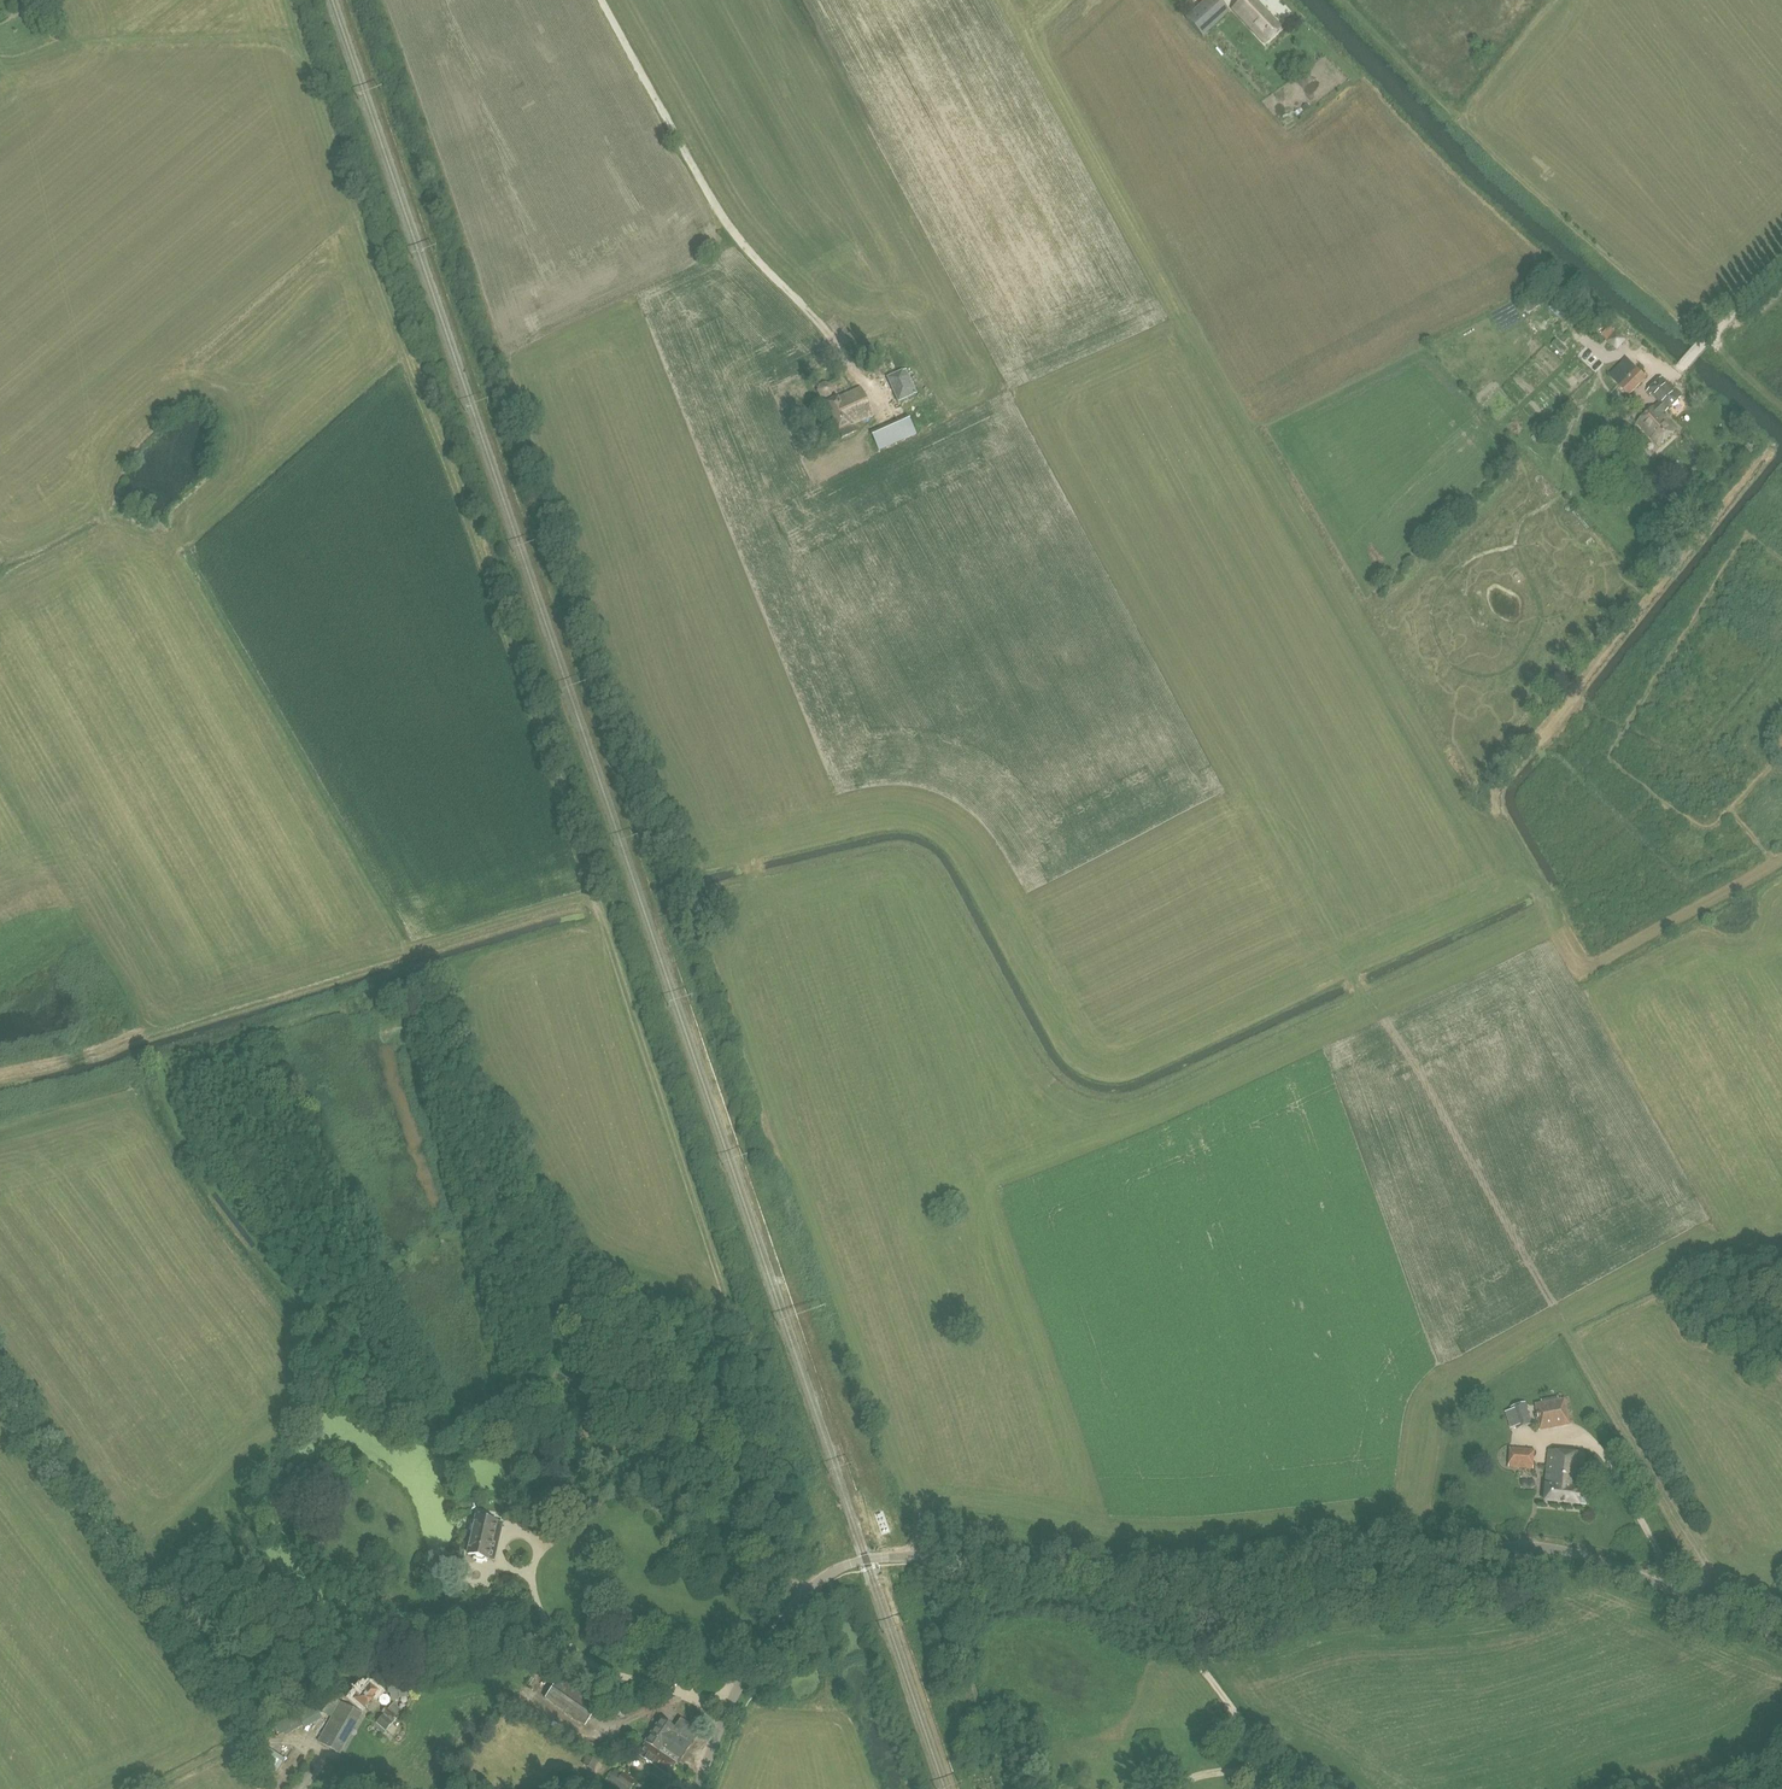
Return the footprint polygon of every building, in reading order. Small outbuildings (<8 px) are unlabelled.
[(1228,4),(1226,2),(1225,0),(1210,0),(1182,26),(1192,36),(1193,37),(1229,5),(1228,4)] [(1281,29),(1253,0),(1243,0),(1235,7),(1268,42),(1281,29)] [(889,378),(900,401),(917,394),(907,370),(901,372),(892,350),(879,356),(889,378)] [(1612,376),(1622,386),(1621,387),(1630,396),(1647,378),(1638,369),(1628,360),(1612,376)] [(819,396),(825,398),(831,395),(833,391),(831,384),(824,382),(818,384),(816,391),(819,396)] [(1652,389),(1663,399),(1669,391),(1659,382),(1652,389)] [(857,432),(854,425),(874,416),(861,388),(827,403),(839,432),(840,431),(843,438),(857,432)] [(1660,446),(1677,428),(1656,407),(1639,424),(1660,446)] [(884,450),(919,434),(910,416),(876,431),(884,450)] [(1571,1426),(1567,1401),(1538,1407),(1542,1431),(1571,1426)] [(1517,1435),(1540,1427),(1534,1411),(1511,1420),(1517,1435)] [(1536,1451),(1512,1449),(1510,1467),(1534,1469),(1536,1451)] [(1545,1503),(1580,1506),(1585,1456),(1551,1452),(1545,1503)] [(547,1514),(548,1489),(537,1489),(536,1513),(547,1514)] [(648,1501),(656,1495),(651,1489),(643,1495),(648,1501)] [(476,1518),(468,1555),(488,1559),(492,1542),(499,1543),(503,1524),(476,1518)] [(545,1699),(585,1726),(599,1705),(559,1678),(545,1699)] [(410,1697),(408,1682),(408,1681),(387,1683),(388,1693),(390,1693),(391,1701),(399,1700),(399,1698),(410,1697)] [(378,1692),(370,1687),(361,1689),(359,1692),(354,1700),(366,1708),(369,1703),(370,1703),(378,1692)] [(320,1711),(333,1717),(319,1743),(339,1754),(360,1713),(328,1696),(320,1711)] [(314,1703),(296,1712),(273,1726),(279,1736),(284,1732),(286,1735),(303,1725),(304,1728),(323,1719),(314,1703)] [(403,1712),(394,1704),(377,1723),(386,1731),(403,1712)] [(613,1708),(619,1712),(622,1708),(616,1704),(613,1708)] [(644,1739),(645,1740),(676,1762),(692,1739),(698,1730),(680,1717),(674,1726),(660,1716),(644,1739)] [(395,1724),(387,1739),(401,1745),(408,1731),(395,1724)] [(636,1752),(666,1773),(674,1762),(676,1763),(676,1762),(645,1740),(636,1752)] [(277,1773),(285,1760),(264,1745),(256,1759),(277,1773)] [(587,1755),(582,1765),(594,1770),(599,1761),(587,1755)] [(595,1772),(602,1778),(609,1770),(601,1764),(595,1772)] [(623,1772),(621,1774),(616,1770),(606,1783),(614,1788),(630,1788),(636,1782),(623,1772)]
